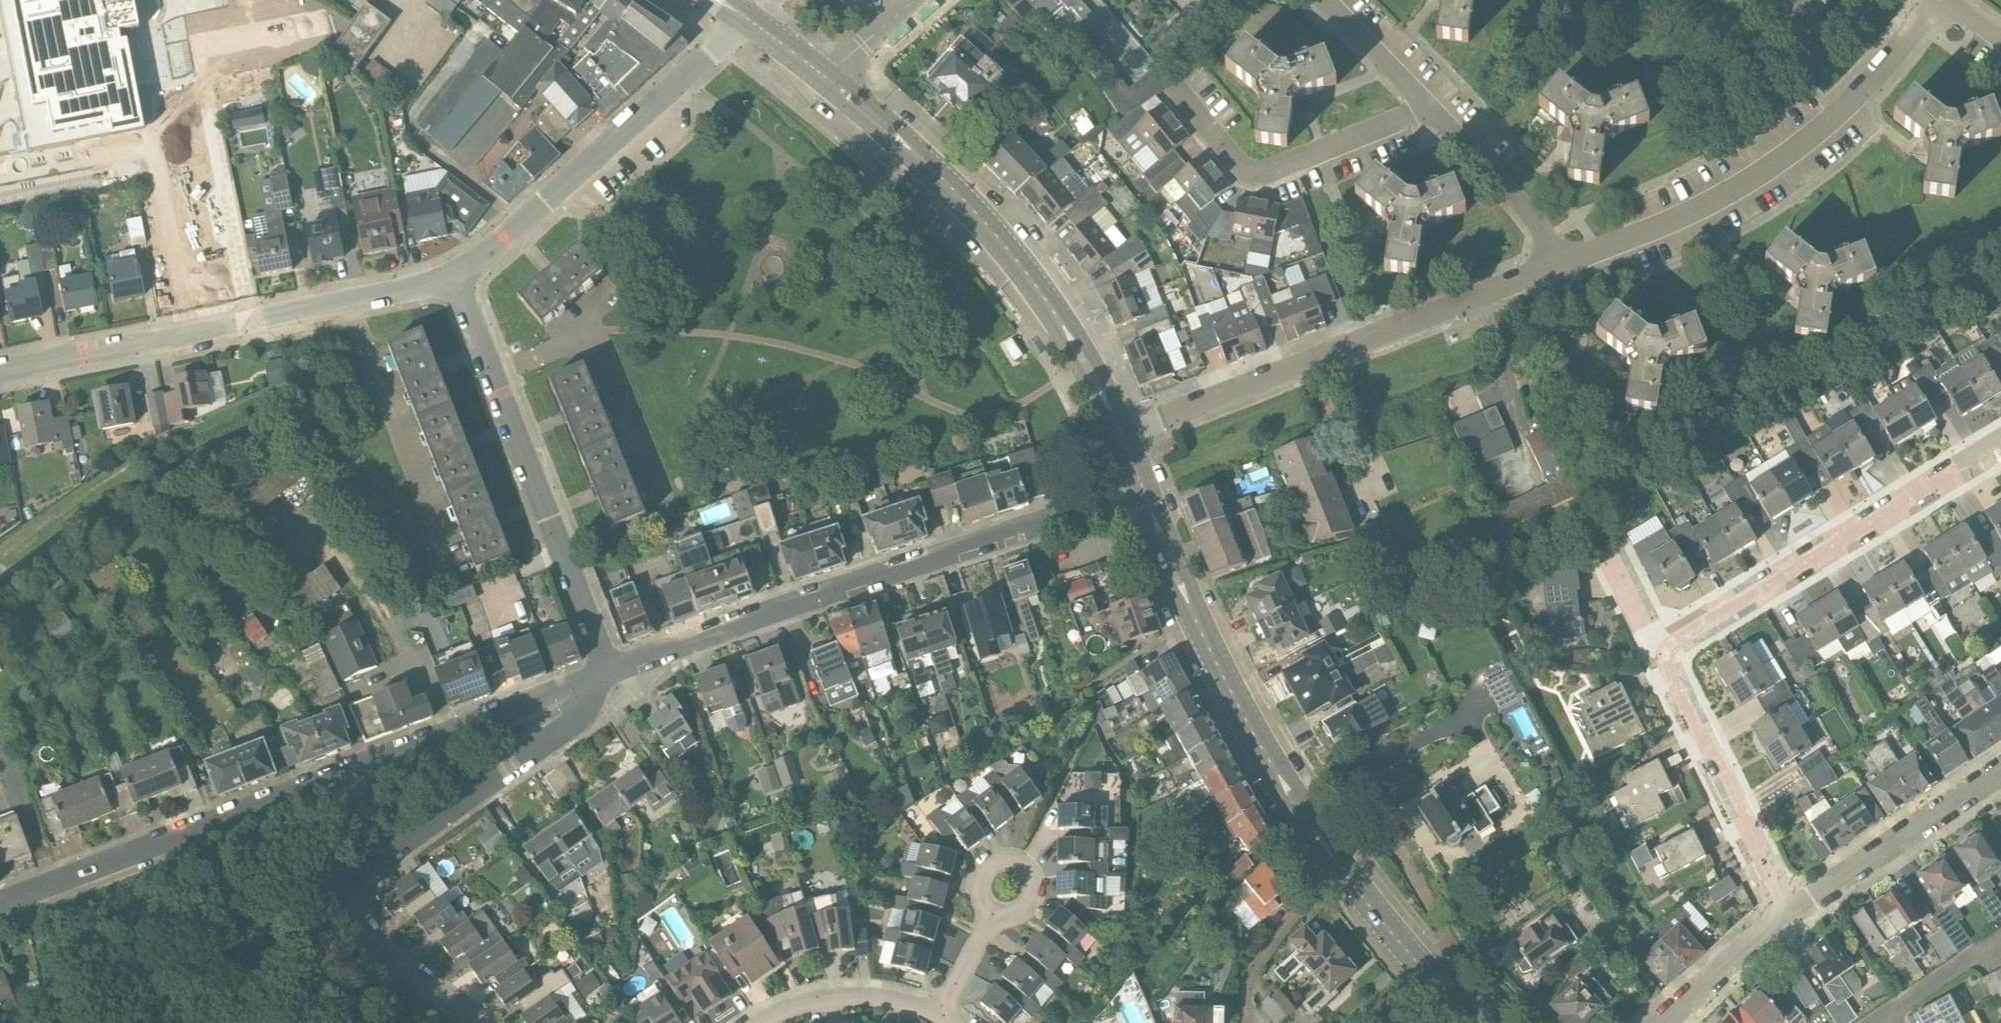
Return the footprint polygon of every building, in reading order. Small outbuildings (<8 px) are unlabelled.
[(23,76),(14,78),(24,128),(28,148),(29,153),(102,139),(104,138),(102,130),(111,128),(113,136),(146,130),(138,89),(128,40),(122,42),(120,32),(141,28),(135,0),(8,0),(23,76)] [(353,7),(361,12),(367,4),(370,0),(358,0),(353,7)] [(427,5),(447,20),(452,13),(458,6),(450,0),(430,0),(427,5)] [(486,8),(493,0),(476,0),(486,8)] [(600,14),(611,0),(546,0),(533,22),(521,35),(519,34),(503,54),(497,61),(490,70),(484,78),(501,92),(522,110),(537,91),(538,92),(561,63),(597,19),(600,14)] [(533,22),(546,0),(493,0),(486,8),(519,34),(521,35),(533,22)] [(620,28),(640,2),(637,0),(611,0),(600,14),(607,20),(584,48),(593,56),(600,52),(620,28)] [(1026,25),(1041,14),(1036,9),(1029,0),(1005,0),(1026,25)] [(1036,9),(1041,14),(1046,21),(1064,6),(1069,11),(1072,8),(1081,19),(1091,31),(1100,23),(1080,0),(1029,0),(1036,9)] [(1441,13),(1437,38),(1469,43),(1475,4),(1478,0),(1443,0),(1441,13)] [(1826,8),(1832,0),(1814,0),(1826,8)] [(591,55),(573,78),(561,64),(538,92),(550,105),(551,104),(574,129),(575,130),(597,111),(605,120),(689,46),(682,38),(683,37),(682,37),(685,33),(640,2),(620,28),(600,52),(595,58),(591,55)] [(392,23),(367,4),(361,12),(330,54),(355,73),(392,23)] [(1012,13),(998,27),(1008,38),(1023,24),(1012,13)] [(941,97),(949,104),(987,60),(997,49),(1005,40),(998,33),(990,42),(977,30),(966,42),(962,39),(928,76),(931,83),(930,84),(943,95),(941,97)] [(1075,46),(1081,56),(1100,40),(1093,31),(1075,46)] [(497,61),(503,54),(488,39),(481,48),(497,61)] [(1005,40),(997,49),(1005,55),(1013,47),(1005,40)] [(1100,40),(1081,56),(1088,66),(1107,50),(1100,40)] [(1301,99),(1337,85),(1325,55),(1287,70),(1279,69),(1246,44),(1226,69),(1257,93),(1262,104),(1256,143),(1288,148),(1293,109),(1301,99)] [(490,70),(497,61),(481,48),(474,57),(490,70)] [(1107,50),(1088,66),(1094,76),(1111,63),(1113,60),(1109,53),(1107,50)] [(483,79),(484,78),(490,70),(474,57),(467,65),(483,79)] [(318,59),(302,63),(304,72),(312,76),(321,76),(318,59)] [(361,76),(370,82),(382,66),(374,60),(361,76)] [(1008,78),(987,60),(949,104),(955,109),(957,108),(970,119),(971,118),(978,119),(1001,94),(997,90),(1008,78)] [(1111,63),(1094,76),(1097,81),(1100,86),(1117,72),(1114,67),(1111,63)] [(477,88),(477,87),(483,79),(467,65),(460,74),(477,88)] [(374,86),(378,89),(390,73),(382,66),(370,82),(374,86)] [(1148,74),(1162,92),(1172,86),(1163,72),(1157,66),(1148,74)] [(1117,72),(1100,86),(1104,93),(1105,95),(1123,80),(1121,78),(1117,72)] [(378,89),(387,95),(399,79),(390,73),(378,89)] [(470,97),(470,96),(477,88),(460,74),(453,83),(470,97)] [(1152,99),(1162,92),(1148,74),(1139,82),(1152,99)] [(494,101),(501,92),(484,78),(483,79),(477,87),(494,101)] [(387,95),(395,102),(407,86),(399,79),(387,95)] [(1105,95),(1111,104),(1129,89),(1123,80),(1105,95)] [(1574,141),(1572,155),(1568,180),(1600,185),(1605,146),(1613,137),(1650,123),(1638,93),(1599,108),(1591,107),(1559,81),(1539,106),(1570,130),(1574,141)] [(1121,120),(1152,99),(1139,82),(1129,89),(1111,104),(1121,120)] [(463,105),(470,97),(453,83),(446,92),(463,105)] [(378,103),(387,95),(378,89),(374,86),(366,91),(365,91),(365,92),(364,93),(364,94),(363,94),(363,95),(363,96),(363,97),(363,98),(363,99),(364,100),(364,101),(365,102),(365,103),(366,103),(366,104),(367,104),(368,105),(369,105),(370,105),(371,106),(372,106),(373,105),(374,105),(375,105),(375,104),(376,104),(377,104),(377,103),(378,103)] [(407,86),(395,102),(403,108),(416,92),(407,86)] [(487,110),(494,101),(477,87),(477,88),(470,96),(487,110)] [(456,114),(463,105),(446,92),(440,100),(456,114)] [(1927,169),(1923,194),(1955,198),(1961,160),(1968,150),(2000,137),(2000,127),(1993,106),(1954,121),(1946,120),(1914,94),(1894,119),(1925,144),(1929,155),(1927,169)] [(479,118),(487,110),(470,96),(470,97),(463,105),(479,118)] [(1017,197),(1021,194),(1050,169),(1049,168),(1071,152),(1063,141),(1043,158),(1039,155),(1036,157),(1023,144),(1035,131),(1033,129),(1034,128),(1041,136),(1053,127),(1046,120),(1049,117),(1036,99),(1008,128),(991,147),(980,159),(1017,197)] [(449,123),(456,114),(440,100),(433,109),(449,123)] [(390,102),(379,105),(381,116),(392,114),(390,102)] [(503,160),(483,184),(509,204),(560,159),(558,157),(560,155),(553,148),(574,129),(551,104),(550,105),(518,143),(531,157),(514,173),(503,160)] [(472,127),(479,118),(463,105),(456,114),(472,127)] [(1134,130),(1147,146),(1177,122),(1163,105),(1150,116),(1142,107),(1123,123),(1116,116),(1105,127),(1118,144),(1134,130)] [(442,132),(449,123),(433,109),(426,118),(442,132)] [(465,136),(472,127),(456,114),(449,123),(465,136)] [(300,129),(291,117),(275,130),(284,142),(300,129)] [(435,141),(442,132),(426,118),(419,127),(435,141)] [(980,137),(991,147),(1008,128),(998,118),(980,137)] [(1143,175),(1150,184),(1181,159),(1174,151),(1190,138),(1177,122),(1147,146),(1159,161),(1143,175)] [(458,144),(465,136),(449,123),(442,132),(458,144)] [(450,153),(458,144),(442,132),(435,141),(450,153)] [(1176,204),(1187,195),(1216,171),(1204,155),(1188,168),(1181,159),(1150,184),(1150,185),(1157,194),(1164,189),(1176,204)] [(271,173),(272,178),(287,175),(285,164),(276,166),(278,172),(271,173)] [(327,168),(315,169),(319,202),(331,200),(327,168)] [(1021,194),(1034,209),(1064,185),(1050,169),(1021,194)] [(1206,237),(1222,211),(1214,201),(1230,187),(1216,171),(1187,195),(1200,211),(1197,213),(1198,216),(1186,226),(1200,245),(1206,237)] [(1466,213),(1455,183),(1416,198),(1408,198),(1376,172),(1356,197),(1386,221),(1391,232),(1385,271),(1417,276),(1423,237),(1430,228),(1466,213)] [(437,188),(408,194),(396,191),(405,233),(415,231),(417,243),(447,237),(445,226),(452,224),(467,235),(490,205),(448,173),(437,188)] [(272,178),(278,212),(294,209),(287,175),(272,178)] [(1064,185),(1034,209),(1048,226),(1063,213),(1070,221),(1101,195),(1093,186),(1083,195),(1070,180),(1064,185)] [(320,207),(323,224),(308,227),(315,265),(332,262),(332,260),(344,257),(339,230),(350,227),(342,188),(331,190),(334,204),(320,207)] [(355,204),(358,220),(362,239),(363,239),(366,255),(396,249),(394,235),(405,233),(396,191),(396,188),(377,192),(379,199),(355,204)] [(1062,242),(1074,258),(1104,233),(1092,219),(1108,205),(1109,206),(1117,199),(1110,189),(1101,196),(1101,195),(1070,221),(1077,230),(1062,242)] [(1259,202),(1252,240),(1273,244),(1275,235),(1311,222),(1303,197),(1280,206),(1259,202)] [(1232,236),(1252,240),(1259,202),(1239,198),(1236,214),(1222,211),(1206,237),(1231,242),(1232,236)] [(31,215),(17,215),(17,229),(31,229),(31,215)] [(140,218),(138,219),(126,221),(131,247),(145,244),(140,218)] [(262,276),(294,269),(284,222),(269,225),(272,241),(256,244),(262,276)] [(1088,275),(1104,262),(1112,272),(1146,250),(1135,235),(1117,250),(1104,233),(1074,258),(1088,275)] [(1800,300),(1798,313),(1795,338),(1826,343),(1832,304),(1840,295),(1876,280),(1864,251),(1826,266),(1818,265),(1785,239),(1765,264),(1796,288),(1800,300)] [(1167,241),(1160,245),(1163,251),(1170,247),(1167,241)] [(30,275),(43,272),(39,247),(39,244),(25,246),(30,275)] [(519,298),(543,327),(605,274),(580,245),(556,266),(541,279),(519,298)] [(39,247),(43,272),(56,270),(52,246),(39,247)] [(1100,290),(1108,310),(1144,295),(1136,276),(1156,269),(1147,250),(1146,250),(1112,272),(1118,283),(1100,290)] [(121,263),(106,266),(113,303),(142,298),(133,251),(119,254),(121,263)] [(1209,255),(1202,253),(1200,263),(1207,265),(1209,255)] [(1270,272),(1268,268),(1268,269),(1247,265),(1245,276),(1251,278),(1252,277),(1252,279),(1270,272)] [(1194,273),(1183,277),(1187,286),(1198,282),(1194,273)] [(4,292),(2,292),(6,312),(8,311),(10,323),(40,318),(33,281),(18,284),(17,276),(3,280),(4,292)] [(89,276),(58,282),(64,313),(95,307),(89,276)] [(1288,342),(1307,335),(1294,300),(1276,307),(1264,278),(1253,282),(1254,283),(1271,328),(1281,325),(1288,342)] [(1228,307),(1229,311),(1247,358),(1267,350),(1260,332),(1271,328),(1254,283),(1239,288),(1244,301),(1228,307)] [(1294,300),(1307,335),(1327,328),(1314,292),(1294,300)] [(1136,333),(1170,319),(1165,306),(1150,312),(1144,295),(1108,310),(1116,329),(1132,323),(1136,333)] [(1981,298),(1968,306),(1978,323),(1991,315),(1981,298)] [(1966,307),(1950,316),(1956,327),(1962,329),(1970,328),(1976,324),(1966,307)] [(1202,329),(1199,318),(1195,308),(1185,311),(1193,332),(1202,329)] [(1631,371),(1629,384),(1626,410),(1657,414),(1663,376),(1670,366),(1707,352),(1695,322),(1657,337),(1649,336),(1616,310),(1596,335),(1627,360),(1631,371)] [(1221,347),(1228,365),(1247,358),(1229,311),(1211,318),(1209,314),(1199,318),(1202,329),(1211,351),(1221,347)] [(1132,369),(1167,354),(1159,335),(1174,329),(1170,319),(1136,333),(1140,343),(1124,350),(1132,369)] [(1199,355),(1211,351),(1202,329),(1193,332),(1191,332),(1199,355)] [(389,346),(418,421),(454,407),(436,363),(424,332),(389,346)] [(1476,346),(1489,342),(1486,332),(1472,336),(1476,346)] [(2000,368),(2000,341),(1998,335),(1985,343),(2000,368)] [(1982,405),(2000,394),(2000,391),(1992,375),(2000,369),(2000,368),(1985,343),(1974,349),(1980,358),(1961,369),(1982,405)] [(1167,354),(1132,369),(1140,388),(1175,374),(1167,354)] [(287,380),(283,360),(271,363),(273,373),(268,374),(270,384),(287,380)] [(1911,376),(1919,371),(1922,370),(1916,360),(1905,366),(1911,376)] [(1962,417),(1982,405),(1961,369),(1955,360),(1936,371),(1931,364),(1922,370),(1919,371),(1935,397),(1946,390),(1962,417)] [(581,455),(616,441),(585,366),(550,380),(581,455)] [(1893,399),(1915,434),(1936,422),(1925,403),(1935,397),(1919,371),(1911,376),(1888,390),(1893,399)] [(190,411),(212,406),(205,373),(176,379),(178,392),(166,395),(170,414),(172,425),(192,422),(190,411)] [(103,432),(135,425),(128,388),(95,395),(103,432)] [(171,430),(164,392),(146,395),(153,429),(155,428),(157,438),(171,430)] [(1895,446),(1915,434),(1893,399),(1873,411),(1867,401),(1869,400),(1865,393),(1855,400),(1858,407),(1858,408),(1874,434),(1884,428),(1895,446)] [(72,449),(71,444),(67,424),(51,427),(47,404),(17,410),(25,450),(52,445),(54,453),(72,449)] [(5,406),(10,447),(19,446),(14,405),(5,406)] [(448,497),(483,483),(454,407),(418,421),(448,497)] [(1847,415),(1852,423),(1833,436),(1854,471),(1874,459),(1863,440),(1874,434),(1858,408),(1847,415)] [(1471,468),(1515,450),(1506,428),(1492,434),(1483,413),(1453,426),(1471,468)] [(1822,465),(1834,483),(1854,471),(1833,436),(1813,448),(1807,439),(1793,415),(1782,422),(1796,445),(1795,446),(1811,472),(1822,465)] [(1601,515),(1568,443),(1559,425),(1527,441),(1549,486),(1489,515),(1508,557),(1601,515)] [(7,446),(3,426),(0,427),(0,466),(11,464),(7,446)] [(79,426),(68,428),(70,441),(71,442),(82,439),(79,426)] [(1283,474),(1323,458),(1315,439),(1275,455),(1283,474)] [(647,516),(616,441),(581,455),(612,531),(647,516)] [(304,616),(341,589),(324,566),(311,575),(264,509),(305,479),(279,443),(219,488),(304,616)] [(1771,473),(1792,508),(1812,496),(1801,478),(1811,472),(1795,446),(1785,451),(1791,461),(1771,473)] [(983,466),(984,467),(999,515),(1029,505),(1028,501),(1047,496),(1034,451),(1015,456),(983,466)] [(730,454),(722,455),(725,467),(733,465),(730,454)] [(1290,493),(1330,477),(1323,458),(1283,474),(1290,493)] [(968,525),(999,515),(984,467),(980,468),(978,461),(950,470),(950,473),(927,480),(930,489),(936,508),(960,501),(968,525)] [(1771,520),(1792,508),(1771,473),(1765,464),(1746,476),(1734,482),(1750,508),(1760,502),(1771,520)] [(889,465),(877,469),(883,488),(895,484),(889,465)] [(1303,523),(1313,545),(1352,532),(1330,477),(1290,493),(1289,493),(1292,501),(1302,524),(1303,523)] [(1714,518),(1735,554),(1756,542),(1739,515),(1750,508),(1734,482),(1723,489),(1734,506),(1714,518)] [(513,558),(483,483),(448,497),(477,572),(513,558)] [(755,509),(770,504),(773,503),(766,485),(748,491),(755,509)] [(1232,520),(1238,518),(1254,512),(1249,497),(1225,506),(1218,488),(1182,501),(1182,502),(1194,532),(1230,520),(1232,519),(1232,520)] [(840,494),(842,500),(855,495),(854,489),(840,494)] [(1276,498),(1279,505),(1292,501),(1289,493),(1276,498)] [(842,500),(850,522),(863,518),(855,495),(842,500)] [(892,510),(904,546),(927,539),(922,524),(926,522),(919,501),(892,510)] [(770,504),(755,509),(754,509),(763,538),(780,533),(770,504)] [(1986,513),(1997,532),(1986,538),(2000,562),(2000,504),(1986,513)] [(880,554),(904,546),(892,510),(864,519),(871,541),(875,539),(880,554)] [(1254,512),(1238,518),(1256,564),(1272,558),(1254,512)] [(1680,527),(1689,522),(1685,515),(1676,521),(1680,527)] [(1715,566),(1735,554),(1714,518),(1694,530),(1689,522),(1678,528),(1693,554),(1704,548),(1715,566)] [(1212,577),(1248,562),(1232,520),(1232,519),(1230,520),(1194,532),(1195,534),(1212,577)] [(1986,538),(1976,544),(1965,526),(1945,538),(1966,574),(1973,584),(1993,572),(1996,578),(2000,575),(2000,562),(1986,538)] [(809,537),(822,573),(845,565),(840,551),(844,549),(837,528),(809,537)] [(1693,554),(1678,528),(1667,535),(1673,544),(1652,557),(1673,592),(1694,579),(1683,561),(1693,554)] [(723,549),(719,535),(707,539),(711,552),(723,549)] [(684,571),(700,615),(728,605),(715,571),(712,561),(711,561),(702,536),(681,544),(675,545),(684,571)] [(797,581),(822,573),(809,537),(781,546),(788,568),(792,566),(797,581)] [(1946,586),(1966,574),(1945,538),(1924,551),(1935,569),(1925,575),(1940,601),(1951,595),(1946,586)] [(1313,553),(1302,556),(1304,563),(1314,561),(1313,553)] [(715,571),(728,605),(755,596),(742,561),(715,571)] [(1940,601),(1925,575),(1914,582),(1903,563),(1883,576),(1904,611),(1924,600),(1929,608),(1940,601)] [(1027,600),(1038,596),(1028,564),(1004,572),(1010,591),(1028,644),(1040,640),(1027,600)] [(55,569),(45,575),(55,591),(65,584),(55,569)] [(675,625),(700,615),(684,571),(656,582),(659,593),(662,591),(675,625)] [(1261,624),(1297,606),(1291,592),(1307,584),(1301,571),(1285,579),(1284,576),(1260,588),(1263,594),(1249,600),(1261,624)] [(1542,578),(1549,640),(1583,636),(1582,622),(1583,622),(1582,618),(1578,619),(1575,591),(1578,590),(1576,573),(1542,578)] [(1064,586),(1069,584),(1063,574),(1054,577),(1055,577),(1060,587),(1064,586)] [(1904,611),(1883,576),(1862,588),(1873,606),(1863,613),(1879,639),(1909,620),(1904,611)] [(1091,597),(1088,586),(1077,589),(1074,582),(1069,584),(1064,586),(1071,604),(1091,597)] [(631,643),(653,634),(634,585),(611,594),(631,643)] [(458,590),(441,598),(448,612),(465,604),(458,590)] [(1885,649),(1879,639),(1863,613),(1852,619),(1837,594),(1817,606),(1839,642),(1846,655),(1866,643),(1874,656),(1885,649)] [(10,605),(13,610),(24,603),(20,598),(10,605)] [(1089,662),(1108,655),(1127,649),(1125,644),(1159,632),(1147,598),(1099,615),(1093,598),(1069,606),(1089,662)] [(345,681),(377,667),(347,600),(315,614),(345,681)] [(997,640),(1010,636),(1000,602),(996,600),(985,603),(983,607),(984,612),(970,617),(984,660),(1001,655),(997,640)] [(863,658),(891,649),(877,605),(848,615),(863,658)] [(1288,646),(1306,638),(1315,633),(1313,630),(1316,629),(1310,617),(1304,620),(1297,606),(1261,624),(1272,647),(1285,640),(1288,646)] [(1819,653),(1839,642),(1817,606),(1797,618),(1808,636),(1797,643),(1810,664),(1813,669),(1823,662),(1819,653)] [(847,664),(863,658),(848,615),(846,607),(832,611),(835,619),(829,621),(840,648),(847,664)] [(240,623),(255,646),(268,636),(253,613),(240,623)] [(1320,621),(1327,638),(1345,630),(1338,613),(1320,621)] [(954,673),(947,651),(957,648),(946,614),(921,622),(940,681),(940,683),(946,681),(944,676),(954,673)] [(1423,617),(1418,638),(1434,642),(1439,621),(1423,617)] [(916,689),(940,681),(921,622),(898,630),(916,689)] [(582,661),(569,627),(544,636),(557,670),(582,661)] [(501,652),(503,659),(509,678),(510,678),(509,676),(521,672),(525,683),(546,675),(532,637),(530,638),(528,630),(497,643),(500,652),(501,652)] [(1024,633),(1012,637),(1018,656),(1029,652),(1024,633)] [(1810,664),(1797,643),(1794,637),(1783,644),(1799,670),(1810,664)] [(1302,669),(1289,677),(1299,694),(1368,654),(1368,653),(1362,642),(1348,650),(1331,647),(1328,648),(1328,647),(1299,664),(1302,669)] [(1325,708),(1342,698),(1352,693),(1354,684),(1348,674),(1356,676),(1378,663),(1380,667),(1385,664),(1389,665),(1397,661),(1387,644),(1374,652),(1373,650),(1368,653),(1368,654),(1299,694),(1309,711),(1322,703),(1325,708)] [(325,698),(341,689),(320,645),(303,653),(325,698)] [(1727,687),(1762,666),(1750,646),(1715,667),(1727,687)] [(858,698),(847,664),(840,648),(812,659),(831,707),(858,698)] [(1592,648),(1572,651),(1573,664),(1593,662),(1592,648)] [(767,716),(800,704),(780,650),(749,661),(762,694),(760,695),(767,716)] [(477,656),(437,672),(450,706),(462,701),(463,706),(492,695),(477,656)] [(1149,691),(1149,692),(1182,674),(1172,656),(1139,674),(1133,662),(1121,670),(1128,681),(1138,698),(1149,691)] [(244,671),(255,686),(265,679),(254,664),(244,671)] [(1996,745),(2000,742),(2000,704),(1998,699),(1987,707),(1971,683),(1981,676),(1974,665),(1952,679),(1996,745)] [(1762,708),(1790,692),(1783,681),(1774,687),(1762,666),(1727,687),(1739,708),(1756,698),(1762,708)] [(1981,676),(1998,699),(2000,704),(2000,677),(1994,667),(1981,676)] [(1951,668),(1943,673),(1948,680),(1956,674),(1951,668)] [(725,712),(740,707),(727,669),(697,679),(710,716),(724,711),(725,712)] [(1525,698),(1510,670),(1484,684),(1499,712),(1525,698)] [(1149,692),(1160,710),(1160,711),(1192,692),(1182,674),(1149,692)] [(1914,682),(1910,676),(1905,679),(1909,685),(1914,682)] [(1962,723),(1955,728),(1976,759),(1996,745),(1952,679),(1940,687),(1952,707),(1962,723)] [(1585,742),(1594,761),(1646,735),(1638,719),(1634,721),(1616,684),(1582,701),(1584,705),(1581,707),(1596,737),(1585,742)] [(1156,721),(1164,716),(1175,735),(1207,717),(1192,692),(1160,711),(1160,710),(1152,714),(1156,721)] [(1752,729),(1764,749),(1800,728),(1788,708),(1797,703),(1790,692),(1762,708),(1768,719),(1752,729)] [(1365,735),(1367,733),(1371,731),(1363,715),(1369,716),(1375,727),(1388,720),(1376,698),(1373,699),(1370,695),(1352,705),(1340,712),(1341,715),(1339,716),(1340,717),(1325,726),(1338,749),(1364,733),(1365,735)] [(650,723),(669,751),(694,734),(685,721),(688,719),(673,698),(664,704),(668,711),(650,723)] [(1937,738),(1924,747),(1946,779),(1959,770),(1958,769),(1968,762),(1957,745),(1926,698),(1915,705),(1937,738)] [(365,704),(353,708),(366,743),(433,717),(426,699),(407,706),(373,719),(365,704)] [(1036,704),(1040,718),(1051,716),(1047,701),(1036,704)] [(1092,705),(1096,715),(1104,711),(1100,702),(1092,705)] [(313,722),(327,756),(351,746),(345,731),(349,730),(341,708),(325,714),(325,717),(313,722)] [(1104,711),(1096,715),(1100,724),(1108,721),(1104,711)] [(1157,758),(1164,770),(1187,756),(1219,738),(1207,717),(1175,735),(1165,741),(1171,750),(1157,758)] [(618,728),(630,745),(644,735),(632,718),(618,728)] [(303,764),(327,756),(313,722),(300,726),(299,724),(283,730),(289,745),(282,749),(289,768),(302,763),(303,764)] [(871,728),(860,732),(865,747),(876,743),(871,728)] [(1800,728),(1764,749),(1776,770),(1812,748),(1800,728)] [(1201,780),(1232,762),(1219,738),(1187,756),(1201,780)] [(1876,747),(1912,801),(1935,786),(1914,755),(1901,765),(1885,740),(1876,747)] [(235,753),(248,786),(277,775),(265,742),(235,753)] [(1882,777),(1868,786),(1889,817),(1912,801),(1876,747),(1866,754),(1882,777)] [(146,761),(159,796),(183,787),(186,794),(198,790),(182,748),(146,761)] [(1797,764),(1805,777),(1827,762),(1819,751),(1797,764)] [(220,797),(248,786),(235,753),(207,763),(220,797)] [(1009,792),(1023,811),(1042,798),(1033,786),(1037,783),(1027,769),(1008,767),(1001,758),(990,766),(994,770),(983,778),(985,779),(1000,798),(1009,792)] [(791,784),(791,774),(791,771),(795,771),(795,759),(777,759),(777,771),(783,787),(791,784)] [(833,773),(835,772),(838,780),(845,778),(838,760),(829,763),(833,773)] [(136,805),(159,796),(146,761),(122,770),(127,783),(116,788),(127,817),(139,812),(136,805)] [(1630,829),(1646,821),(1660,814),(1653,799),(1673,790),(1659,761),(1623,778),(1628,787),(1612,794),(1630,829)] [(1202,809),(1213,802),(1245,784),(1232,762),(1201,780),(1210,796),(1207,797),(1203,792),(1195,797),(1202,809)] [(1827,762),(1805,777),(1815,793),(1820,791),(1839,781),(1827,762)] [(555,770),(570,792),(581,784),(566,763),(555,770)] [(758,771),(762,783),(766,795),(782,789),(774,766),(758,771)] [(959,766),(948,769),(952,781),(963,778),(959,766)] [(1562,778),(1557,768),(1549,772),(1554,782),(1562,778)] [(614,787),(631,811),(646,801),(655,813),(678,797),(661,772),(648,781),(639,769),(614,787)] [(559,800),(570,792),(555,770),(544,778),(559,800)] [(1585,779),(1583,772),(1576,771),(1571,776),(1574,783),(1581,784),(1585,779)] [(838,780),(835,772),(833,773),(822,777),(830,798),(843,793),(838,780)] [(113,814),(116,822),(127,817),(116,788),(111,775),(77,788),(90,823),(113,814)] [(972,819),(973,819),(981,812),(996,831),(1014,818),(1000,798),(985,779),(968,792),(967,790),(957,798),(964,809),(972,819)] [(1457,847),(1458,846),(1460,844),(1461,842),(1461,838),(1473,831),(1472,830),(1474,829),(1478,836),(1494,826),(1488,817),(1501,810),(1498,805),(1502,803),(1494,790),(1490,793),(1486,786),(1460,802),(1448,783),(1441,787),(1435,791),(1435,796),(1418,807),(1433,829),(1435,828),(1447,845),(1448,846),(1449,847),(1450,848),(1452,848),(1454,848),(1455,848),(1457,847)] [(1213,802),(1227,826),(1259,808),(1245,784),(1213,802)] [(897,790),(904,808),(915,804),(908,786),(897,790)] [(606,829),(631,811),(614,787),(589,804),(606,829)] [(67,832),(90,823),(77,788),(41,802),(57,844),(69,839),(67,832)] [(1524,796),(1534,812),(1546,804),(1536,789),(1524,796)] [(1833,811),(1853,841),(1875,826),(1874,826),(1884,819),(1864,790),(1855,796),(1833,811)] [(1815,793),(1813,794),(1817,801),(1823,797),(1824,796),(1820,791),(1815,793)] [(1805,811),(1811,808),(1813,807),(1807,795),(1799,800),(1805,811)] [(490,814),(504,834),(514,827),(500,807),(490,814)] [(1108,843),(1109,830),(1109,829),(1109,808),(1060,807),(1059,830),(1083,830),(1082,841),(1082,842),(1096,842),(1096,843),(1108,843)] [(1216,832),(1224,846),(1239,837),(1238,836),(1266,819),(1259,808),(1227,826),(1216,832)] [(948,821),(940,811),(929,818),(945,840),(954,833),(968,852),(987,838),(973,819),(972,819),(964,809),(948,821)] [(1832,855),(1853,841),(1833,811),(1812,826),(1832,855)] [(567,856),(592,837),(575,814),(550,831),(567,856)] [(31,854),(31,856),(32,855),(18,817),(0,824),(0,865),(31,854)] [(1266,819),(1238,836),(1239,837),(1250,857),(1278,838),(1266,819)] [(735,820),(725,824),(730,835),(740,831),(735,820)] [(483,834),(494,848),(506,840),(495,825),(483,834)] [(542,873),(567,856),(550,831),(525,849),(542,873)] [(1655,850),(1668,876),(1706,857),(1693,831),(1655,850)] [(1956,852),(1979,886),(1991,879),(1988,874),(2000,865),(1981,835),(1956,852)] [(1082,876),(1094,876),(1094,877),(1107,877),(1108,877),(1108,864),(1095,864),(1096,843),(1096,842),(1082,842),(1082,841),(1059,841),(1059,864),(1082,864),(1082,875),(1082,876)] [(913,880),(913,878),(926,882),(926,881),(928,871),(951,877),(957,854),(922,845),(916,866),(903,862),(899,875),(913,880)] [(1645,881),(1661,876),(1651,846),(1635,851),(1645,881)] [(1246,854),(1224,875),(1236,885),(1254,866),(1246,854)] [(699,856),(683,866),(690,878),(706,868),(699,856)] [(1954,898),(1965,890),(1945,859),(1920,876),(1943,910),(1933,917),(1942,929),(1956,951),(1959,954),(1973,944),(1959,923),(1964,918),(1954,904),(1957,902),(1954,898)] [(1266,866),(1250,879),(1235,892),(1260,923),(1279,907),(1274,901),(1286,891),(1266,866)] [(527,867),(515,875),(521,883),(532,876),(527,867)] [(1606,870),(1593,877),(1600,887),(1612,880),(1606,870)] [(621,875),(623,892),(634,891),(633,874),(621,875)] [(415,917),(415,918),(439,900),(424,879),(418,883),(412,875),(379,898),(393,918),(408,907),(414,916),(411,918),(412,919),(415,917)] [(1094,877),(1094,876),(1082,876),(1082,875),(1058,875),(1058,898),(1081,898),(1081,910),(1101,911),(1108,911),(1108,898),(1107,898),(1107,877),(1094,877)] [(1709,892),(1716,903),(1738,888),(1730,877),(1709,892)] [(905,911),(917,914),(920,904),(943,910),(949,887),(926,881),(926,882),(913,878),(913,880),(908,899),(895,895),(892,907),(905,911)] [(1920,940),(1912,928),(1920,922),(1898,890),(1876,905),(1897,937),(1914,961),(1924,953),(1917,943),(1920,940)] [(1979,900),(1999,928),(2000,926),(2000,903),(1992,891),(1992,890),(1979,899),(1979,900)] [(641,893),(640,914),(650,914),(650,893),(641,893)] [(1187,893),(1182,900),(1190,906),(1196,899),(1194,898),(1187,893)] [(429,937),(444,926),(450,936),(470,922),(456,900),(450,904),(445,896),(439,900),(415,918),(429,937)] [(819,950),(817,943),(805,902),(806,908),(796,911),(792,896),(777,899),(760,908),(769,926),(777,945),(789,939),(794,958),(819,950)] [(828,940),(829,954),(855,951),(853,932),(850,910),(839,911),(838,896),(830,896),(805,902),(817,943),(828,940)] [(1182,900),(1166,921),(1179,930),(1194,909),(1190,906),(1182,900)] [(1907,984),(1923,974),(1914,961),(1897,937),(1876,905),(1855,920),(1876,952),(1884,947),(1892,959),(1890,960),(1898,972),(1899,972),(1907,984)] [(1661,941),(1686,969),(1703,953),(1692,940),(1700,933),(1688,920),(1690,918),(1680,907),(1667,919),(1675,929),(1661,941)] [(1085,957),(1076,949),(1090,932),(1062,908),(1047,926),(1065,941),(1058,950),(1067,958),(1066,959),(1076,968),(1085,957)] [(897,947),(898,944),(909,947),(911,937),(934,943),(940,920),(917,914),(905,911),(899,933),(886,928),(883,942),(897,947)] [(469,952),(476,962),(505,942),(505,941),(484,912),(470,922),(450,936),(441,942),(454,962),(469,952)] [(1553,917),(1541,926),(1540,924),(1523,936),(1524,937),(1519,941),(1525,950),(1520,954),(1525,960),(1520,967),(1524,973),(1532,969),(1534,972),(1551,960),(1551,961),(1578,942),(1567,925),(1561,929),(1553,917)] [(748,918),(710,943),(730,974),(739,968),(744,970),(752,983),(779,966),(748,918)] [(620,929),(608,931),(610,949),(622,948),(620,929)] [(1304,967),(1314,978),(1341,954),(1325,935),(1317,942),(1306,929),(1291,942),(1299,951),(1275,973),(1285,984),(1304,967)] [(1943,960),(1956,951),(1942,929),(1929,939),(1943,960)] [(853,932),(855,951),(856,958),(870,956),(866,930),(853,932)] [(1054,975),(1066,959),(1067,958),(1058,950),(1040,934),(1025,952),(1043,967),(1036,975),(1035,976),(1045,984),(1044,985),(1054,994),(1063,983),(1054,975)] [(483,986),(498,975),(505,985),(526,971),(530,968),(510,937),(505,941),(505,942),(476,962),(470,966),(483,986)] [(1832,938),(1817,949),(1818,951),(1811,955),(1819,968),(1815,971),(1836,1001),(1825,1008),(1835,1022),(1851,1022),(1858,1019),(1846,1001),(1852,996),(1839,977),(1852,968),(1832,938)] [(1661,941),(1642,958),(1667,986),(1686,969),(1661,941)] [(1570,982),(1587,969),(1604,955),(1595,943),(1577,957),(1560,970),(1570,982)] [(898,944),(897,947),(892,967),(926,976),(932,953),(909,947),(898,944)] [(1314,1017),(1323,1008),(1338,995),(1335,991),(1357,972),(1341,954),(1314,978),(1323,988),(1303,1006),(1314,1017)] [(705,955),(666,979),(683,1005),(695,997),(705,1013),(731,996),(721,980),(705,955)] [(1031,1001),(1044,985),(1045,984),(1035,976),(1036,975),(1018,960),(1003,978),(1021,993),(1014,1001),(1013,1002),(1022,1010),(1021,1011),(1032,1021),(1041,1009),(1031,1001)] [(576,963),(565,971),(571,980),(582,973),(576,963)] [(1783,974),(1805,1010),(1819,1001),(1796,965),(1783,974)] [(524,1001),(531,1011),(552,997),(551,997),(571,983),(563,970),(556,975),(553,971),(540,980),(536,975),(531,979),(526,971),(505,985),(496,992),(509,1012),(524,1001)] [(12,992),(6,973),(0,975),(0,1022),(7,1022),(26,1016),(21,999),(15,1000),(12,992)] [(592,973),(576,984),(586,999),(602,987),(592,973)] [(2000,1005),(2000,986),(1994,973),(1983,979),(1998,1006),(2000,1005)] [(1598,985),(1588,974),(1562,998),(1562,999),(1552,1008),(1563,1020),(1560,1022),(1586,1022),(1611,1000),(1598,985)] [(609,984),(600,991),(606,999),(615,992),(609,984)] [(1021,1011),(1022,1010),(1013,1002),(1014,1001),(996,986),(981,1004),(1003,1022),(1011,1022),(1021,1011)] [(630,1012),(637,1022),(681,1022),(660,992),(630,1012)] [(1288,1016),(1280,1007),(1287,1000),(1280,992),(1272,999),(1270,997),(1258,1007),(1273,1022),(1280,1022),(1288,1016)] [(1806,1021),(1795,1009),(1784,1020),(1773,1008),(1774,1007),(1772,1004),(1770,1005),(1759,992),(1739,1010),(1751,1022),(1804,1022),(1806,1021)] [(1961,1018),(1950,996),(1914,1016),(1918,1022),(1951,1022),(1961,1018)] [(562,1001),(557,1005),(552,997),(531,1011),(521,1017),(525,1022),(577,1022),(562,1001)] [(1175,1022),(1224,1022),(1225,1010),(1186,1009),(1186,1000),(1166,1000),(1166,1011),(1175,1012),(1175,1022)] [(1280,1007),(1288,1016),(1295,1009),(1287,1000),(1280,1007)] [(1739,1010),(1724,1022),(1751,1022),(1739,1010)] [(625,1012),(615,1019),(618,1022),(632,1022),(625,1012)]
